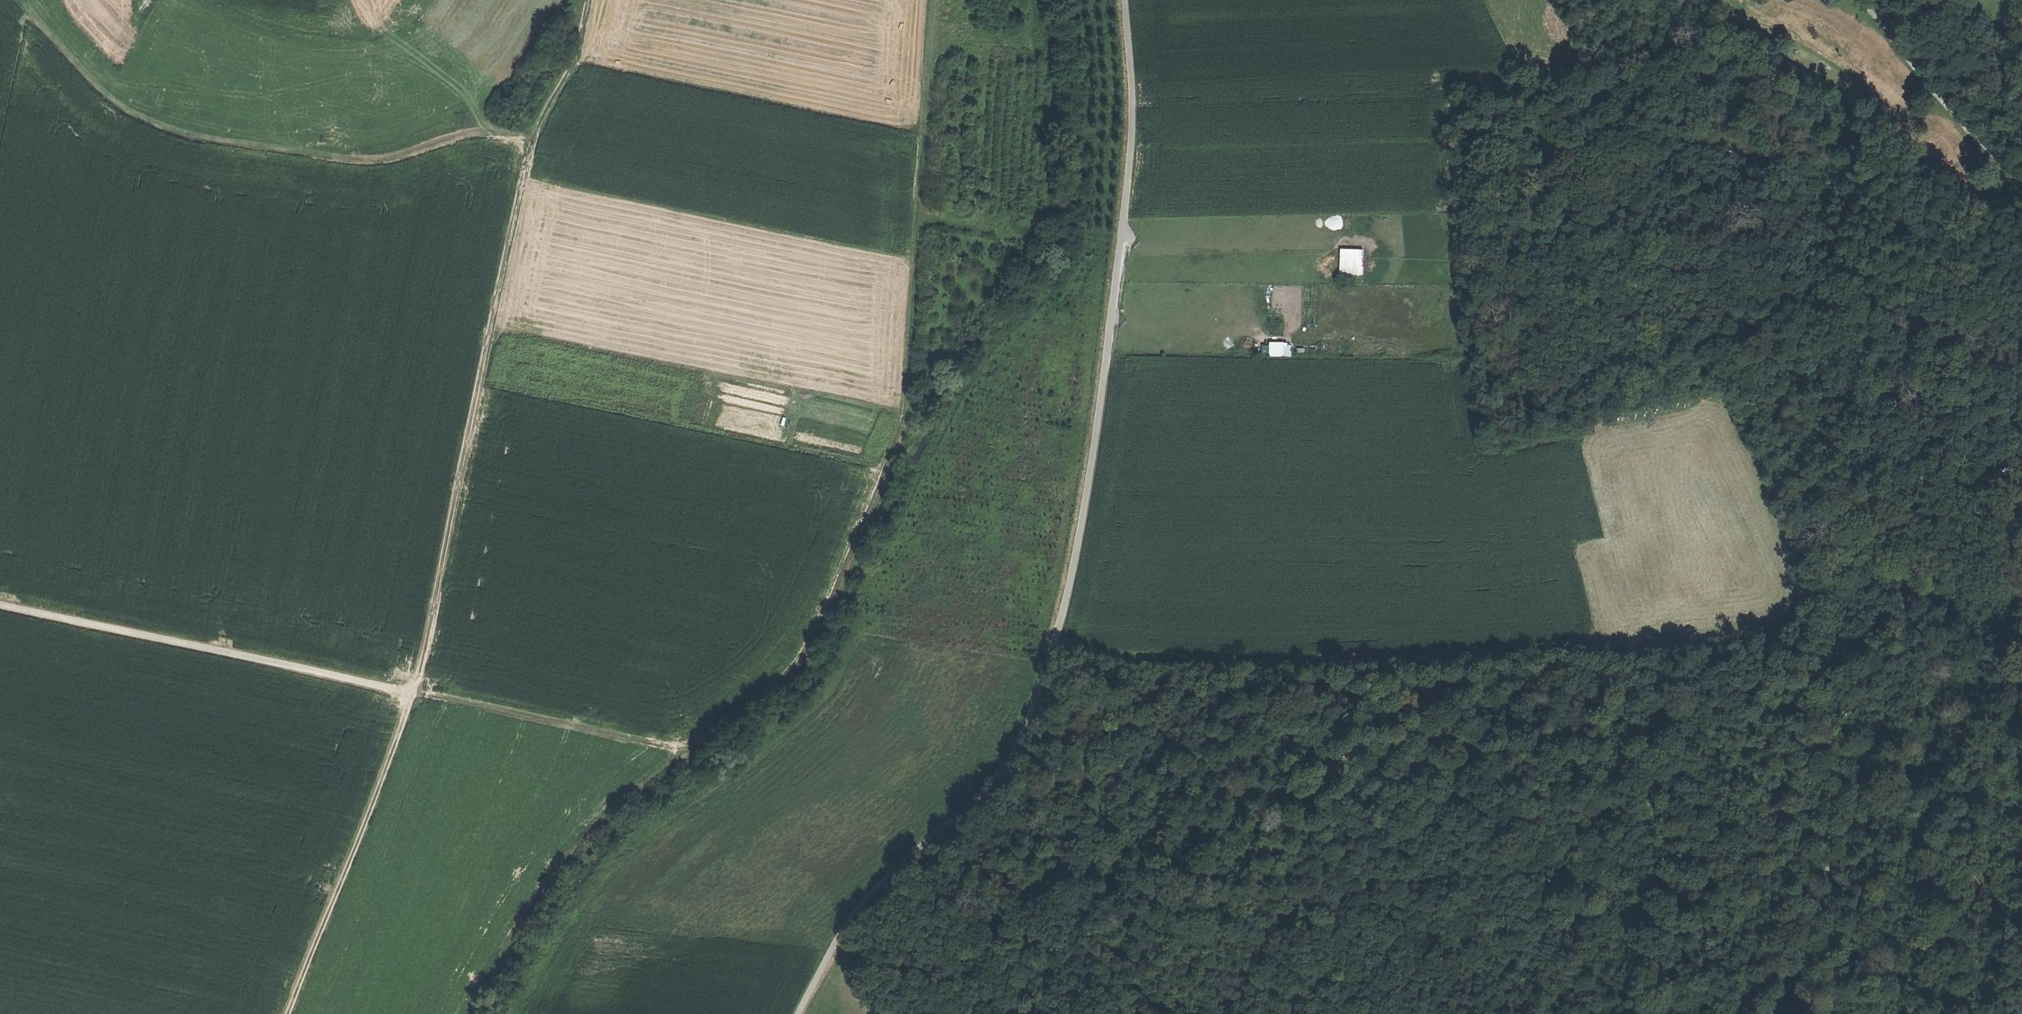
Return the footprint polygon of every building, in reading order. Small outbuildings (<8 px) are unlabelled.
[(1339,273),(1362,273),(1362,251),(1340,250),(1339,273)] [(1269,345),(1269,355),(1280,355),(1280,345),(1269,345)]
